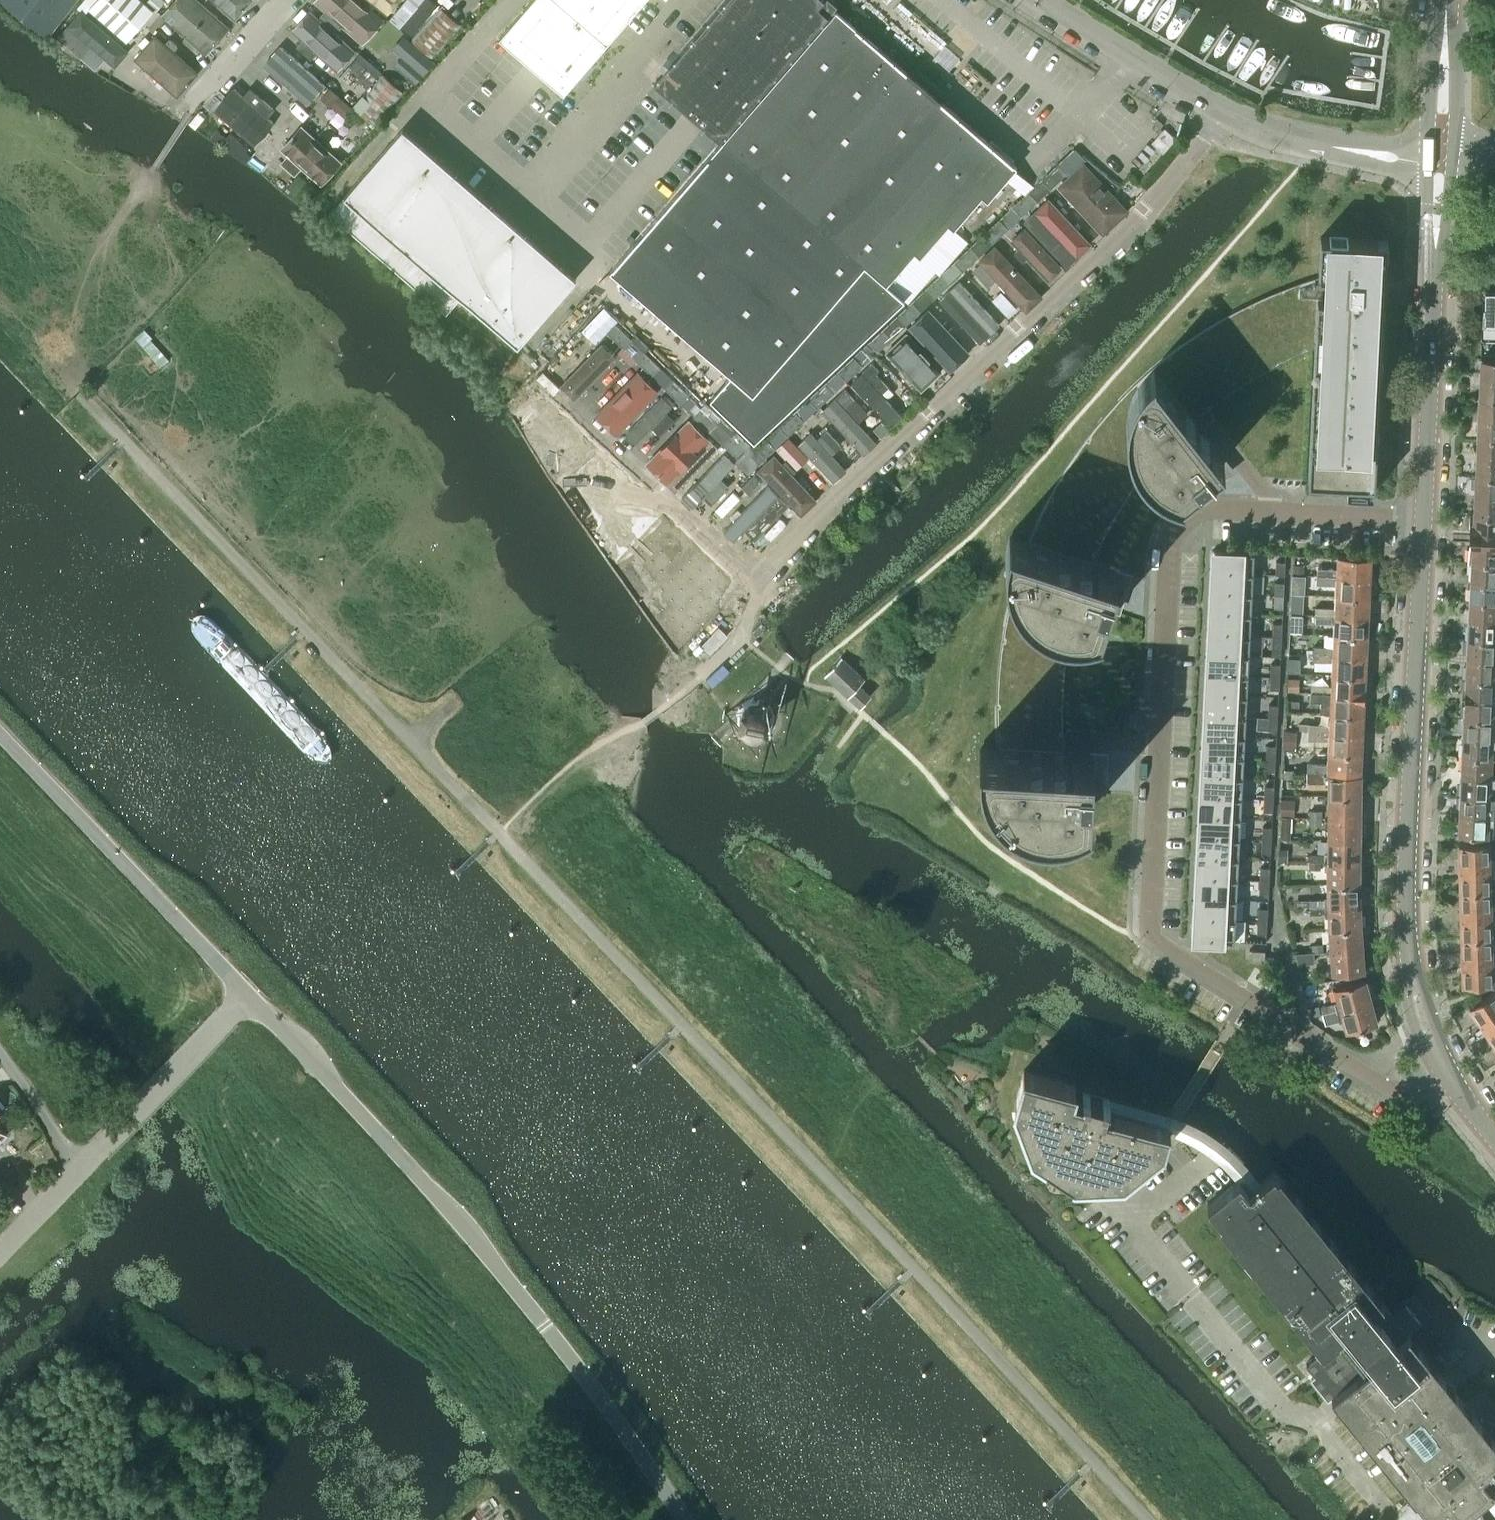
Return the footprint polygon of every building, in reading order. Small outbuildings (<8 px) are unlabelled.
[(47,35),(75,0),(4,0),(47,35)] [(208,55),(233,26),(203,0),(176,0),(163,15),(208,55)] [(239,20),(256,0),(215,0),(239,20)] [(365,0),(316,0),(315,0),(326,10),(321,15),(340,32),(345,27),(364,45),(387,20),(365,0)] [(389,14),(402,0),(373,0),(389,14)] [(499,36),(563,92),(642,0),(530,0),(499,36)] [(653,83),(721,142),(836,10),(834,8),(837,5),(832,0),(725,0),(653,83)] [(68,26),(118,66),(131,50),(81,10),(68,26)] [(358,52),(311,10),(293,30),(340,72),(358,52)] [(721,142),(609,271),(730,375),(710,398),(754,441),(904,299),(887,284),(915,252),(920,256),(948,224),(954,228),(982,196),(988,201),(1009,176),(1028,192),(1037,184),(1017,167),(836,10),(721,142)] [(137,59),(177,95),(199,71),(158,35),(137,59)] [(264,64),(310,105),(326,86),(281,46),(264,64)] [(272,116),(277,110),(252,87),(245,94),(234,84),(216,104),(259,142),(278,122),(272,116)] [(303,125),(284,148),(290,153),(283,162),(298,175),(305,167),(325,184),(345,160),(303,125)] [(460,295),(517,345),(575,278),(533,240),(402,127),(329,211),(446,312),(460,295)] [(1160,136),(1150,148),(1161,158),(1171,146),(1160,136)] [(1053,189),(1085,159),(1075,149),(1073,150),(1043,179),(1053,189)] [(1061,192),(1098,231),(1126,205),(1089,167),(1061,192)] [(1023,217),(1053,189),(1043,179),(1013,207),(1023,217)] [(1036,216),(1074,255),(1089,240),(1051,201),(1036,216)] [(994,245),(1023,217),(1013,207),(984,235),(994,245)] [(1015,244),(1047,280),(1062,266),(1029,231),(1015,244)] [(965,272),(994,245),(984,235),(955,262),(965,272)] [(1317,296),(1314,348),(1308,478),(1346,480),(1346,490),(1373,491),(1385,263),(1386,239),(1347,238),(1347,236),(1329,235),(1329,237),(1320,236),(1318,274),(1327,274),(1326,297),(1317,296)] [(998,250),(980,267),(1018,307),(1036,290),(998,250)] [(936,300),(965,272),(955,262),(926,290),(936,300)] [(1182,495),(1182,493),(1181,493),(1195,482),(1200,488),(1229,466),(1193,420),(1221,398),(1250,378),(1282,361),(1314,348),(1317,296),(1326,297),(1327,274),(1318,274),(1318,277),(1280,290),(1243,307),(1208,327),(1174,350),(1153,368),(1146,374),(1143,376),(1115,405),(1089,436),(1066,469),(1046,505),(1029,542),(1092,562),(1106,531),(1124,501),(1144,473),(1148,477),(1153,481),(1158,485),(1164,488),(1170,491),(1176,493),(1180,494),(1182,495)] [(964,282),(942,302),(979,343),(1001,322),(964,282)] [(907,327),(936,300),(926,290),(897,317),(907,327)] [(1494,326),(1494,290),(1483,290),(1481,325),(1494,326)] [(973,352),(930,308),(910,327),(954,371),(973,352)] [(878,355),(907,327),(897,317),(868,345),(878,355)] [(608,332),(638,360),(645,353),(646,352),(617,323),(615,325),(608,332)] [(908,333),(888,352),(923,389),(943,370),(908,333)] [(596,348),(561,384),(577,400),(618,357),(602,342),(596,348)] [(849,382),(878,355),(868,345),(840,372),(849,382)] [(638,360),(666,388),(674,381),(675,380),(646,352),(645,353),(638,360)] [(1494,379),(1494,359),(1480,358),(1479,378),(1494,379)] [(628,375),(598,407),(609,416),(637,386),(644,392),(651,384),(634,368),(628,375)] [(867,370),(853,383),(894,428),(908,416),(867,370)] [(820,410),(849,382),(840,372),(810,400),(820,410)] [(1479,378),(1478,397),(1478,398),(1494,398),(1494,379),(1479,378)] [(666,388),(695,416),(703,408),(675,380),(674,381),(666,388)] [(667,394),(625,437),(644,455),(686,412),(667,394)] [(838,397),(826,409),(868,452),(880,441),(838,397)] [(1477,417),(1494,418),(1494,398),(1478,398),(1477,417)] [(791,437),(820,410),(810,400),(781,427),(791,437)] [(695,416),(724,444),(732,436),(703,408),(695,416)] [(1477,417),(1476,437),(1494,438),(1494,418),(1477,417)] [(696,421),(652,466),(670,484),(715,439),(696,421)] [(762,465),(791,437),(781,427),(752,455),(762,465)] [(830,431),(814,446),(841,475),(857,460),(830,431)] [(724,444),(754,474),(762,465),(760,464),(732,436),(724,444)] [(1476,437),(1475,456),(1494,457),(1494,438),(1476,437)] [(717,460),(679,497),(691,509),(705,496),(712,504),(731,485),(723,477),(736,465),(724,453),(717,460)] [(777,454),(765,466),(807,511),(819,499),(777,454)] [(1475,456),(1474,476),(1494,477),(1494,457),(1475,456)] [(757,470),(742,486),(750,495),(766,479),(757,470)] [(1494,496),(1494,477),(1474,476),(1473,495),(1494,496)] [(770,482),(723,529),(733,540),(746,527),(756,537),(790,503),(770,482)] [(1494,516),(1494,496),(1473,495),(1472,514),(1472,515),(1494,516)] [(1468,538),(1494,539),(1494,516),(1472,515),(1472,514),(1469,514),(1468,538)] [(1010,535),(1011,534),(1009,534),(1007,540),(1006,546),(1005,552),(1005,559),(1006,565),(1007,571),(1008,578),(1010,583),(1013,589),(1004,628),(999,668),(997,707),(998,747),(1065,751),(1063,720),(1063,689),(1066,658),(1071,628),(1078,628),(1084,627),(1090,626),(1097,625),(1103,623),(1102,621),(1101,621),(1106,605),(1114,607),(1125,573),(1117,570),(1118,570),(1092,562),(1029,542),(1010,535)] [(1470,561),(1494,562),(1494,539),(1468,538),(1467,561),(1470,561)] [(1214,549),(1213,570),(1253,572),(1254,551),(1214,549)] [(1316,575),(1336,575),(1369,577),(1370,557),(1337,555),(1336,569),(1316,568),(1316,575)] [(1285,561),(1276,560),(1275,573),(1284,574),(1285,561)] [(1469,580),(1494,581),(1494,562),(1470,561),(1469,580)] [(1213,570),(1212,591),(1252,593),(1253,572),(1213,570)] [(1316,583),(1329,583),(1335,584),(1335,595),(1368,597),(1369,577),(1336,575),(1316,575),(1316,583)] [(1468,600),(1494,601),(1494,581),(1469,580),(1468,600)] [(1284,581),(1275,581),(1274,594),(1283,594),(1284,581)] [(1252,593),(1212,591),(1211,611),(1251,613),(1252,593)] [(1283,594),(1274,594),(1273,607),(1282,607),(1283,594)] [(1314,614),(1334,614),(1367,616),(1368,597),(1335,595),(1334,608),(1314,607),(1314,614)] [(1467,619),(1494,620),(1494,601),(1468,600),(1467,619)] [(1251,613),(1211,611),(1209,631),(1249,633),(1251,613)] [(1314,622),(1333,623),(1333,634),(1366,636),(1367,616),(1334,614),(1314,614),(1314,622)] [(1466,639),(1494,640),(1494,620),(1467,619),(1466,639)] [(1282,622),(1272,622),(1272,635),(1281,635),(1282,622)] [(1249,633),(1209,631),(1208,652),(1248,654),(1249,633)] [(1313,646),(1312,653),(1365,655),(1366,636),(1333,634),(1332,647),(1313,646)] [(1281,635),(1272,635),(1271,647),(1280,648),(1281,635)] [(1466,658),(1494,659),(1494,640),(1466,639),(1466,658)] [(1248,654),(1208,652),(1207,672),(1247,674),(1248,654)] [(1312,661),(1332,662),(1331,673),(1365,675),(1365,655),(1312,653),(1312,661)] [(841,655),(825,673),(859,704),(869,693),(857,682),(863,676),(841,655)] [(1465,678),(1494,679),(1494,659),(1466,658),(1465,678)] [(1280,663),(1270,663),(1270,675),(1279,676),(1280,663)] [(1247,674),(1207,672),(1206,693),(1246,695),(1247,674)] [(1310,692),(1330,693),(1364,694),(1365,675),(1331,673),(1330,685),(1311,684),(1310,692)] [(1279,676),(1270,675),(1269,688),(1278,689),(1279,676)] [(1464,697),(1494,698),(1494,679),(1465,678),(1464,697)] [(1319,712),(1329,712),(1363,714),(1364,694),(1330,693),(1310,692),(1310,700),(1320,700),(1319,712)] [(1246,695),(1206,693),(1205,713),(1245,715),(1246,695)] [(763,699),(761,698),(760,698),(756,697),(754,697),(751,697),(748,698),(745,700),(743,701),(742,702),(740,703),(739,704),(738,705),(737,707),(737,708),(736,710),(735,712),(735,713),(735,715),(735,717),(735,719),(735,720),(736,722),(736,724),(737,725),(738,727),(744,733),(745,734),(747,735),(749,735),(750,736),(754,736),(755,736),(759,736),(760,735),(763,734),(765,733),(766,732),(769,730),(771,727),(772,726),(772,724),(773,722),(773,721),(774,719),(774,717),(774,716),(773,712),(772,709),(771,706),(774,703),(766,697),(763,699)] [(1463,716),(1494,718),(1494,698),(1464,697),(1463,716)] [(1278,704),(1268,703),(1268,716),(1277,716),(1278,704)] [(1308,730),(1308,731),(1362,733),(1363,714),(1329,712),(1329,725),(1300,723),(1299,730),(1308,730)] [(1205,713),(1204,733),(1244,735),(1245,715),(1205,713)] [(1277,716),(1268,716),(1267,729),(1276,729),(1277,716)] [(1462,736),(1494,737),(1494,718),(1463,716),(1462,736)] [(1328,740),(1327,751),(1361,753),(1362,733),(1308,731),(1308,739),(1328,740)] [(1244,735),(1204,733),(1203,754),(1243,756),(1244,735)] [(1461,755),(1494,757),(1494,753),(1494,737),(1462,736),(1461,755)] [(1276,745),(1266,744),(1266,757),(1275,757),(1276,745)] [(981,746),(981,745),(979,745),(979,751),(979,757),(980,764),(982,770),(984,776),(986,781),(989,787),(993,792),(996,797),(1001,801),(1005,805),(1011,809),(1016,812),(1021,815),(1027,817),(1033,819),(1039,820),(1046,821),(1052,821),(1058,821),(1064,820),(1070,818),(1076,816),(1082,814),(1087,810),(1092,807),(1091,805),(1090,806),(1091,791),(1091,788),(1099,789),(1101,753),(1065,751),(998,747),(981,746)] [(1322,771),(1329,772),(1360,773),(1361,753),(1327,751),(1327,764),(1307,762),(1307,770),(1322,771)] [(1243,756),(1203,754),(1202,774),(1242,776),(1243,756)] [(1460,775),(1494,776),(1494,769),(1494,757),(1461,755),(1460,775)] [(1275,757),(1266,757),(1265,770),(1274,770),(1275,757)] [(1329,772),(1329,795),(1360,795),(1360,773),(1329,772)] [(1242,776),(1202,774),(1201,794),(1241,797),(1242,776)] [(1459,794),(1493,796),(1493,784),(1494,784),(1494,776),(1460,775),(1459,794)] [(1273,785),(1264,785),(1264,798),(1273,798),(1273,785)] [(1241,797),(1201,794),(1200,815),(1240,817),(1241,797)] [(1458,814),(1494,816),(1494,808),(1492,808),(1493,796),(1459,794),(1458,814)] [(1329,795),(1328,817),(1359,817),(1360,795),(1329,795)] [(1273,798),(1264,798),(1263,810),(1272,811),(1273,798)] [(1458,814),(1457,834),(1491,835),(1492,823),(1494,823),(1494,816),(1458,814)] [(1240,817),(1200,815),(1199,835),(1239,837),(1240,817)] [(1328,817),(1328,839),(1359,839),(1359,817),(1328,817)] [(1271,826),(1262,826),(1262,838),(1271,839),(1271,826)] [(1239,837),(1199,835),(1198,856),(1238,858),(1239,837)] [(1271,839),(1262,838),(1261,851),(1270,852),(1271,839)] [(1310,861),(1324,861),(1359,861),(1359,839),(1328,839),(1328,852),(1324,852),(1324,853),(1310,853),(1310,861)] [(1457,843),(1458,867),(1489,866),(1488,842),(1457,843)] [(1238,858),(1198,856),(1197,876),(1237,878),(1238,858)] [(1328,870),(1327,883),(1359,883),(1359,861),(1324,861),(1324,870),(1328,870)] [(1269,867),(1260,866),(1260,879),(1269,880),(1269,867)] [(1458,867),(1459,890),(1490,890),(1489,866),(1458,867)] [(1237,878),(1197,876),(1196,896),(1236,898),(1237,878)] [(1269,880),(1260,879),(1259,892),(1268,892),(1269,880)] [(1310,899),(1310,906),(1359,904),(1359,883),(1327,883),(1328,896),(1324,896),(1324,898),(1310,899)] [(1459,890),(1459,914),(1490,913),(1490,890),(1459,890)] [(1236,898),(1196,896),(1195,917),(1235,919),(1236,898)] [(1329,913),(1329,928),(1360,926),(1359,904),(1310,906),(1310,913),(1325,913),(1325,914),(1329,913)] [(1267,907),(1258,907),(1258,920),(1267,920),(1267,907)] [(1459,914),(1460,937),(1491,936),(1490,913),(1459,914)] [(1235,919),(1195,917),(1194,938),(1234,940),(1235,919)] [(1267,920),(1258,920),(1257,932),(1266,933),(1267,920)] [(1329,928),(1331,950),(1362,947),(1360,926),(1329,928)] [(1460,937),(1461,960),(1492,959),(1491,936),(1460,937)] [(1362,947),(1331,950),(1332,972),(1363,970),(1362,947)] [(1265,950),(1249,949),(1248,960),(1264,961),(1265,950)] [(1492,959),(1461,960),(1461,984),(1492,983),(1492,959)] [(1323,1013),(1341,1008),(1371,1000),(1365,978),(1335,986),(1338,999),(1321,1004),(1323,1013)] [(1482,1026),(1494,1017),(1494,990),(1494,989),(1469,1006),(1482,1026)] [(1371,1000),(1341,1008),(1323,1013),(1326,1021),(1343,1016),(1347,1029),(1377,1021),(1371,1000)] [(1482,1026),(1494,1045),(1494,1017),(1482,1026)] [(1020,1117),(1031,1147),(1032,1147),(1046,1157),(1046,1158),(1072,1175),(1090,1174),(1090,1176),(1122,1174),(1136,1163),(1137,1164),(1162,1144),(1161,1144),(1166,1127),(1168,1127),(1168,1126),(1168,1125),(1138,1117),(1143,1110),(1109,1101),(1110,1099),(1081,1092),(1080,1096),(1073,1094),(1075,1084),(1023,1070),(1015,1100),(1016,1101),(1022,1117),(1020,1117)] [(1143,1110),(1138,1117),(1168,1125),(1168,1126),(1180,1129),(1187,1132),(1193,1135),(1198,1138),(1203,1141),(1213,1148),(1219,1153),(1225,1158),(1227,1160),(1231,1165),(1241,1176),(1239,1177),(1207,1203),(1208,1204),(1324,1347),(1321,1349),(1322,1349),(1306,1362),(1333,1395),(1334,1394),(1408,1334),(1409,1333),(1409,1332),(1419,1324),(1414,1318),(1419,1314),(1406,1299),(1404,1300),(1404,1299),(1390,1311),(1383,1302),(1383,1301),(1382,1300),(1380,1302),(1273,1171),(1258,1183),(1244,1167),(1234,1155),(1217,1140),(1202,1131),(1183,1122),(1143,1110)] [(1481,1519),(1474,1503),(1474,1502),(1486,1492),(1492,1488),(1494,1485),(1494,1472),(1493,1469),(1485,1476),(1482,1472),(1494,1461),(1494,1442),(1408,1334),(1334,1394),(1416,1496),(1415,1497),(1416,1497),(1405,1512),(1404,1511),(1403,1514),(1404,1514),(1404,1519),(1482,1519),(1481,1519)] [(1486,1492),(1494,1503),(1494,1491),(1492,1488),(1486,1492)]
